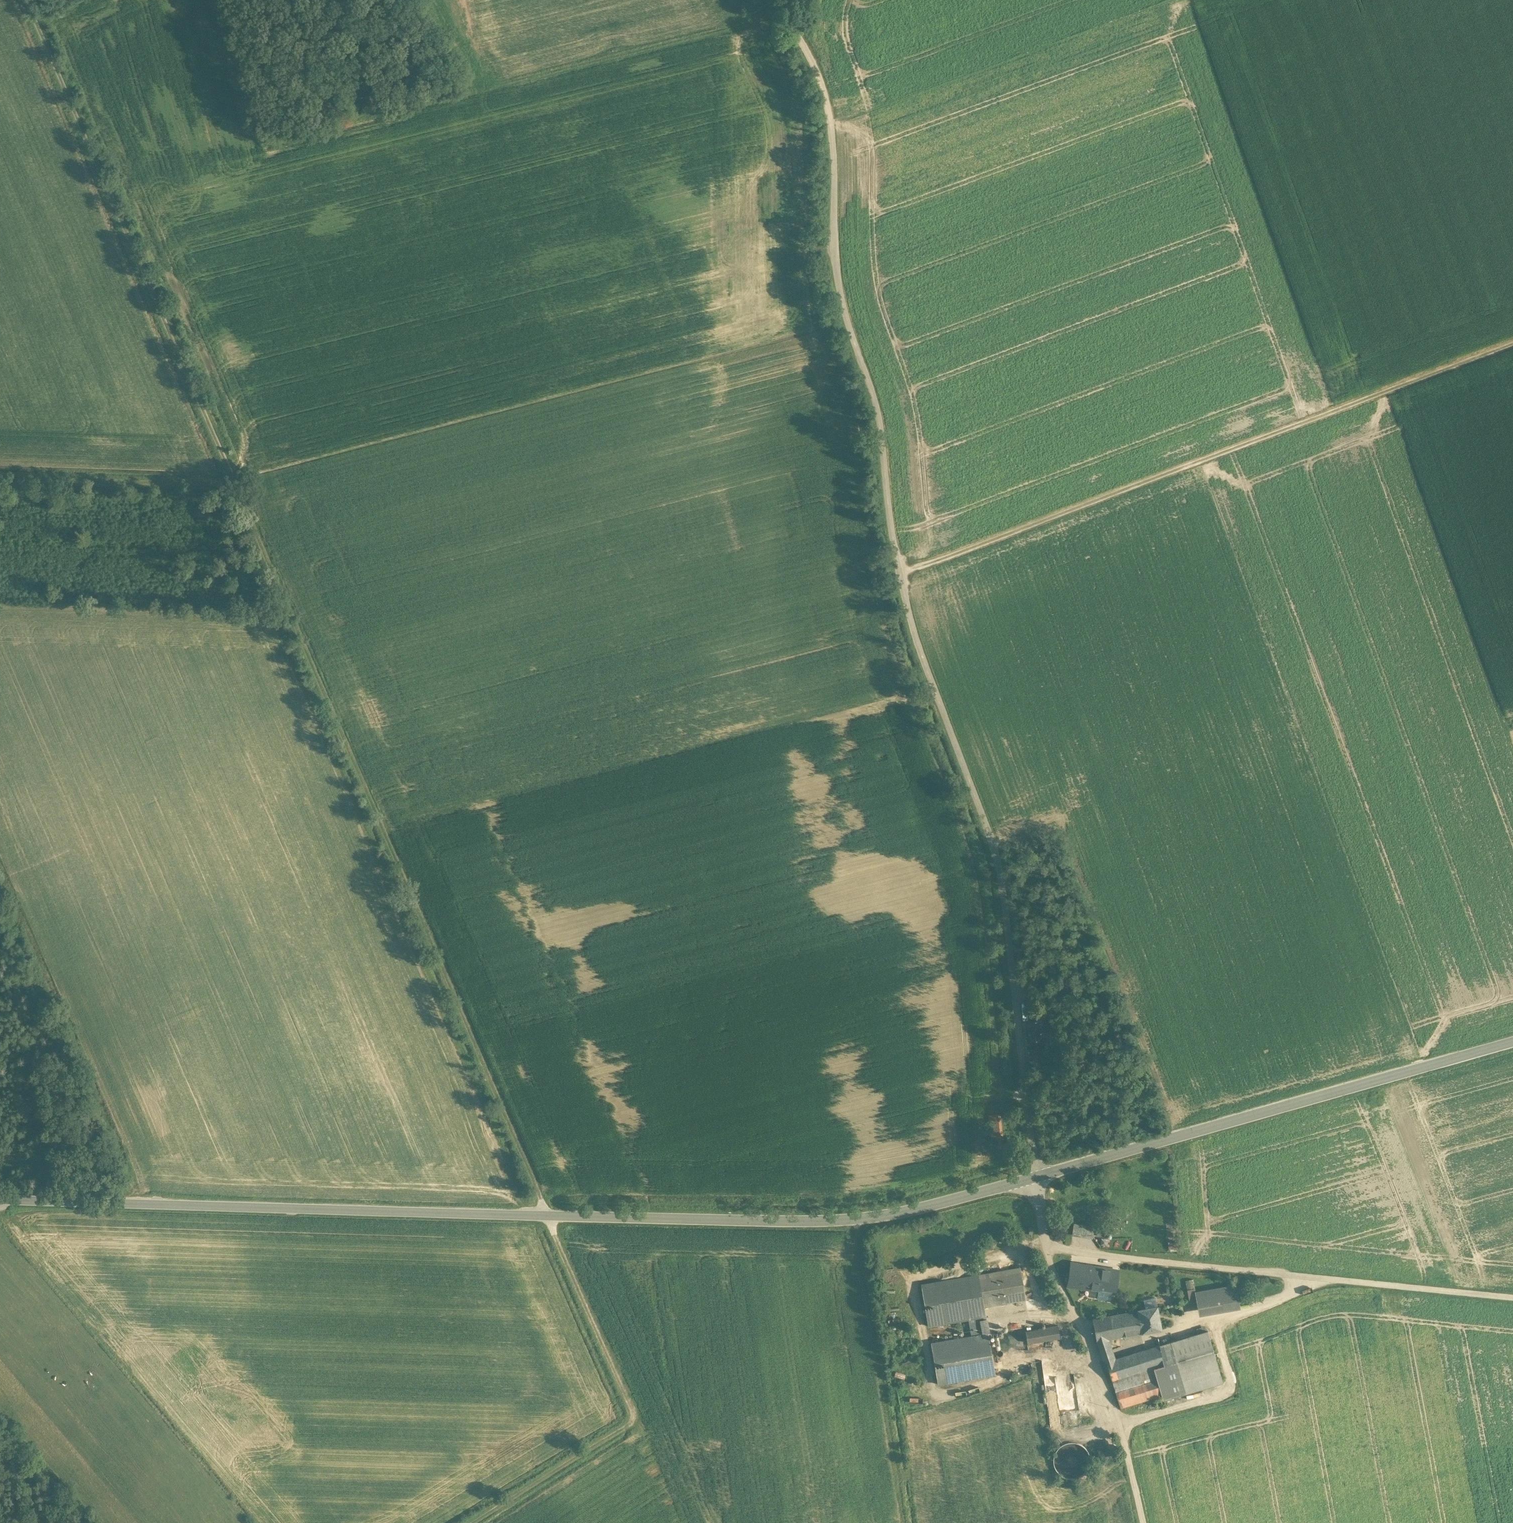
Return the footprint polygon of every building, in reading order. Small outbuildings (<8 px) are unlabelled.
[(750,13),(764,7),(761,0),(745,0),(750,13)] [(1030,1005),(1030,1014),(1047,1013),(1048,1013),(1048,1006),(1030,1005)] [(1030,1021),(1027,1021),(1028,1048),(1044,1048),(1043,1030),(1049,1030),(1049,1020),(1048,1020),(1030,1021)] [(1001,1115),(989,1116),(992,1149),(1004,1148),(1001,1115)] [(1093,1227),(1075,1224),(1073,1233),(1092,1236),(1093,1227)] [(1107,1229),(1098,1227),(1097,1235),(1106,1237),(1107,1229)] [(1166,1244),(1167,1251),(1179,1249),(1178,1243),(1166,1244)] [(1068,1285),(1077,1286),(1090,1288),(1094,1267),(1071,1264),(1068,1285)] [(1094,1267),(1090,1288),(1100,1290),(1115,1292),(1118,1273),(1119,1271),(1094,1267)] [(1020,1268),(924,1285),(932,1331),(970,1324),(972,1332),(989,1329),(985,1308),(1026,1300),(1020,1268)] [(1193,1280),(1186,1281),(1187,1288),(1195,1287),(1193,1280)] [(1206,1289),(1195,1291),(1198,1307),(1208,1305),(1238,1300),(1235,1284),(1206,1289)] [(1137,1309),(1138,1310),(1142,1332),(1161,1329),(1157,1305),(1155,1297),(1143,1300),(1145,1307),(1137,1309)] [(1238,1300),(1208,1305),(1198,1307),(1200,1315),(1239,1308),(1238,1303),(1238,1300)] [(1096,1341),(1097,1341),(1101,1353),(1111,1350),(1108,1338),(1142,1332),(1138,1310),(1092,1319),(1096,1341)] [(1038,1329),(1025,1331),(1027,1343),(1060,1337),(1058,1325),(1038,1329)] [(1207,1330),(1169,1342),(1181,1380),(1184,1394),(1223,1382),(1219,1369),(1207,1330)] [(989,1335),(932,1343),(938,1385),(995,1377),(989,1335)] [(1163,1364),(1153,1367),(1157,1380),(1161,1394),(1163,1400),(1184,1394),(1181,1380),(1169,1342),(1159,1345),(1161,1352),(1163,1363),(1163,1364)] [(1112,1380),(1153,1367),(1163,1364),(1163,1363),(1161,1352),(1159,1345),(1114,1359),(1106,1361),(1106,1362),(1112,1380)] [(1111,1350),(1101,1353),(1104,1363),(1106,1362),(1106,1361),(1114,1359),(1111,1350)] [(1153,1367),(1112,1380),(1116,1392),(1157,1380),(1153,1367)] [(1161,1394),(1157,1380),(1116,1392),(1120,1407),(1161,1394)] [(1085,1476),(1086,1445),(1062,1445),(1062,1476),(1085,1476)]
